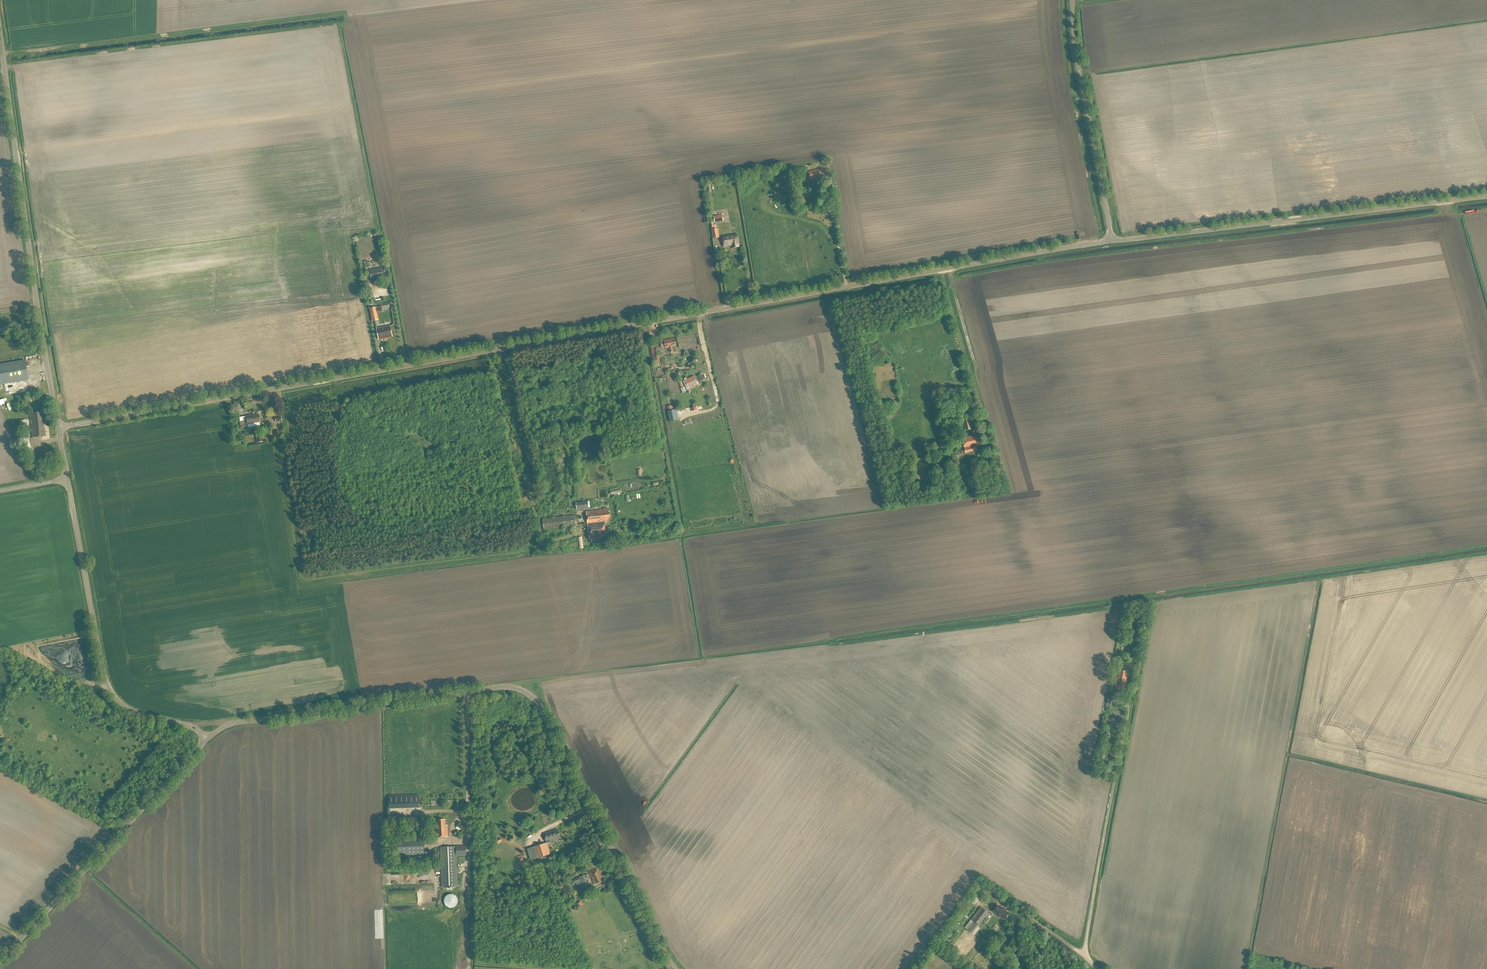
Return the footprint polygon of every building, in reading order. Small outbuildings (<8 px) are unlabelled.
[(810,180),(821,179),(821,181),(825,181),(823,172),(822,172),(822,170),(808,172),(810,180)] [(732,246),(732,248),(738,247),(736,235),(722,237),(724,247),(732,246)] [(371,280),(383,278),(381,269),(369,271),(371,280)] [(383,306),(370,308),(373,321),(380,320),(379,313),(384,312),(383,306)] [(392,337),(390,327),(377,330),(379,340),(392,337)] [(676,344),(675,339),(664,341),(663,339),(660,340),(661,348),(665,347),(665,349),(669,348),(670,352),(674,352),(673,347),(675,346),(675,345),(676,344)] [(661,367),(660,349),(653,349),(653,355),(653,360),(654,360),(654,367),(661,367)] [(27,380),(24,361),(0,365),(0,385),(27,380)] [(695,376),(685,381),(689,389),(698,385),(695,376)] [(34,414),(34,416),(30,416),(32,438),(46,437),(46,430),(45,430),(44,418),(43,417),(43,414),(41,414),(41,413),(34,414)] [(246,420),(240,421),(239,422),(240,429),(247,428),(256,426),(256,427),(260,426),(261,425),(260,422),(259,422),(258,419),(260,419),(260,415),(258,416),(258,414),(245,417),(246,420)] [(977,435),(962,438),(965,453),(976,451),(975,446),(981,445),(980,438),(978,439),(977,435)] [(951,453),(952,460),(959,459),(958,451),(951,453)] [(577,510),(589,509),(588,502),(576,503),(577,510)] [(608,510),(586,512),(590,543),(606,541),(604,522),(609,521),(608,518),(610,518),(609,513),(608,513),(608,510)] [(576,527),(575,516),(542,519),(543,531),(576,527)] [(1124,689),(1126,678),(1125,678),(1126,674),(1125,673),(1125,672),(1118,670),(1115,687),(1124,689)] [(1109,695),(1107,703),(1111,704),(1112,700),(1115,701),(1116,696),(1109,695)] [(419,808),(419,796),(389,797),(389,809),(419,808)] [(437,838),(448,837),(448,825),(445,825),(445,820),(438,820),(439,826),(436,826),(437,838)] [(546,843),(560,838),(558,831),(557,832),(556,829),(543,834),(546,843)] [(398,856),(426,854),(425,839),(397,840),(398,856)] [(550,854),(546,843),(534,847),(538,858),(550,854)] [(466,846),(441,847),(442,887),(458,887),(457,855),(466,855),(466,846)] [(601,880),(602,880),(597,869),(589,873),(595,884),(601,881),(601,880)] [(588,883),(585,876),(579,878),(573,880),(575,884),(579,883),(580,886),(588,883)] [(458,899),(457,898),(457,897),(456,897),(456,896),(455,896),(455,895),(454,895),(453,895),(453,894),(452,894),(451,894),(450,894),(449,895),(448,895),(447,895),(447,896),(446,896),(446,897),(445,898),(445,899),(445,900),(444,900),(444,901),(444,902),(445,902),(445,903),(445,904),(445,905),(446,905),(446,906),(447,906),(447,907),(448,907),(449,907),(449,908),(450,908),(451,908),(452,908),(453,908),(454,908),(454,907),(455,907),(456,907),(456,906),(457,905),(457,904),(458,904),(458,903),(458,902),(458,901),(458,900),(458,899)] [(971,902),(975,905),(980,898),(976,895),(971,902)] [(981,927),(991,915),(983,908),(973,921),(981,927)] [(1006,923),(1010,917),(1006,914),(1007,913),(1004,911),(1003,912),(999,908),(995,914),(999,917),(998,918),(1001,920),(1002,920),(1006,923)] [(980,928),(972,922),(966,930),(974,936),(980,928)]
